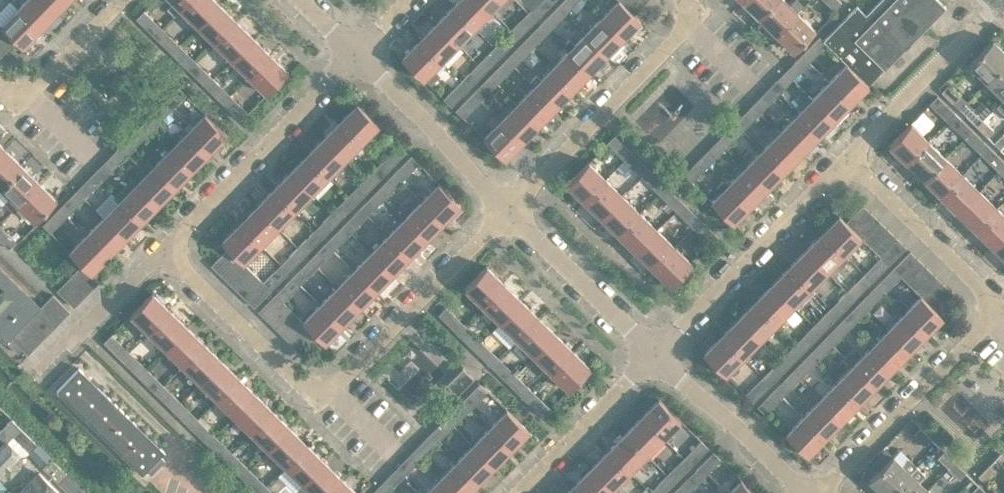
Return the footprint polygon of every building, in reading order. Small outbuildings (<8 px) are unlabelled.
[(45,0),(25,0),(18,7),(40,28),(57,11),(45,0)] [(57,11),(67,0),(45,0),(57,11)] [(180,8),(188,0),(172,0),(173,1),(166,7),(174,15),(180,8)] [(215,0),(188,0),(180,8),(197,25),(218,3),(215,0)] [(452,5),(474,26),(490,9),(481,0),(458,0),(452,5)] [(490,9),(500,0),(481,0),(490,9)] [(550,0),(539,0),(536,4),(544,11),(552,2),(550,0)] [(564,14),(573,5),(567,0),(563,0),(556,7),(564,14)] [(601,17),(622,38),(639,21),(640,20),(633,14),(625,5),(619,0),(617,0),(601,17)] [(625,5),(633,14),(647,0),(630,0),(625,5)] [(759,17),(775,0),(742,0),(759,17)] [(776,33),(797,12),(785,0),(775,0),(759,17),(776,33)] [(846,63),(868,85),(945,6),(939,0),(879,0),(865,14),(856,5),(822,40),(827,44),(846,63)] [(839,0),(825,0),(824,1),(834,10),(841,2),(839,0)] [(197,25),(214,42),(235,20),(218,3),(197,25)] [(452,5),(435,23),(457,44),(474,26),(452,5)] [(1,24),(7,31),(16,39),(23,46),(24,45),(23,45),(40,28),(18,7),(2,24),(1,24)] [(556,23),(564,14),(556,7),(548,15),(556,23)] [(145,27),(153,19),(144,10),(136,18),(145,27)] [(814,28),(797,12),(776,33),(793,50),(792,50),(793,51),(815,29),(814,28)] [(606,55),(622,38),(601,17),(584,34),(606,55)] [(235,20),(214,42),(231,58),(253,37),(235,20)] [(519,20),(511,29),(518,37),(527,28),(519,20)] [(435,23),(419,40),(440,61),(457,44),(435,23)] [(518,37),(511,29),(502,38),(510,45),(518,37)] [(0,38),(0,56),(16,39),(7,31),(0,38)] [(523,41),(530,48),(539,40),(531,32),(523,41)] [(589,72),(606,55),(584,34),(567,51),(589,72)] [(170,35),(162,43),(171,52),(178,44),(170,35)] [(818,53),(827,44),(822,40),(819,36),(810,45),(818,53)] [(231,58),(249,75),(270,54),(253,37),(231,58)] [(1003,62),(1003,52),(993,40),(992,39),(968,63),(969,65),(969,64),(986,81),(1003,62)] [(423,78),(440,61),(419,40),(402,57),(402,56),(401,57),(423,79),(424,78),(423,78)] [(522,57),(530,48),(523,41),(514,50),(522,57)] [(187,52),(178,44),(171,52),(179,60),(187,52)] [(551,68),(572,89),(589,72),(567,51),(551,68)] [(287,70),(270,54),(249,75),(265,92),(266,93),(288,71),(287,70)] [(486,55),(477,64),(485,71),(493,62),(486,55)] [(793,62),(784,71),(793,78),(801,70),(793,62)] [(986,81),(1003,97),(1002,97),(1003,98),(1003,96),(1003,62),(986,81)] [(867,85),(868,85),(846,63),(845,63),(846,64),(829,81),(850,102),(867,85)] [(485,71),(477,64),(469,72),(476,80),(485,71)] [(489,75),(497,83),(505,74),(498,66),(489,75)] [(555,106),(572,89),(551,68),(534,85),(555,106)] [(205,85),(213,78),(203,69),(196,77),(205,85)] [(776,80),(784,87),(793,78),(784,71),(776,80)] [(488,91),(497,83),(489,75),(481,84),(488,91)] [(221,86),(213,78),(205,85),(213,94),(221,86)] [(721,188),(810,95),(793,80),(699,178),(707,185),(712,180),(721,188)] [(834,119),(850,102),(829,81),(812,98),(834,119)] [(517,102),(538,123),(555,106),(534,85),(517,102)] [(941,91),(952,102),(959,96),(947,85),(941,91)] [(185,94),(178,87),(177,87),(168,96),(176,103),(185,94)] [(451,106),(460,97),(452,89),(443,98),(451,106)] [(929,103),(938,112),(946,104),(937,95),(929,103)] [(1003,98),(995,105),(1003,113),(1003,96),(1003,98)] [(759,97),(751,105),(759,112),(767,104),(759,97)] [(795,115),(817,136),(834,119),(812,98),(795,115)] [(463,118),(472,108),(464,101),(455,110),(463,118)] [(973,108),(982,117),(989,110),(980,101),(973,108)] [(356,103),(340,120),(361,141),(377,124),(378,125),(379,124),(356,102),(356,103)] [(517,102),(500,120),(522,141),(538,123),(517,102)] [(247,112),(238,103),(230,110),(239,120),(247,112)] [(693,105),(670,135),(677,141),(687,129),(696,135),(709,118),(693,105)] [(742,114),(750,121),(759,112),(751,105),(742,114)] [(965,115),(976,125),(982,119),(971,108),(965,115)] [(143,121),(151,129),(159,120),(152,113),(143,121)] [(204,114),(187,131),(209,152),(225,135),(226,135),(204,113),(203,113),(204,114)] [(800,153),(817,136),(795,115),(779,132),(800,153)] [(987,136),(993,129),(982,119),(976,125),(987,136)] [(344,158),(361,141),(340,120),(323,137),(344,158)] [(505,157),(522,141),(500,120),(484,136),(483,136),(483,137),(505,159),(506,158),(505,157)] [(143,138),(151,129),(143,121),(135,130),(143,138)] [(963,121),(955,129),(964,137),(971,130),(963,121)] [(890,145),(907,162),(928,140),(911,124),(911,123),(910,122),(889,145),(890,145)] [(726,130),(717,139),(725,146),(733,138),(726,130)] [(980,138),(971,130),(964,137),(973,146),(980,138)] [(192,169),(209,152),(187,131),(170,148),(192,169)] [(762,149),(783,170),(800,153),(779,132),(762,149)] [(615,151),(623,144),(613,135),(606,143),(615,151)] [(323,137),(306,155),(327,176),(344,158),(323,137)] [(709,148),(716,155),(725,146),(717,139),(709,148)] [(945,157),(928,140),(907,162),(924,178),(945,157)] [(398,143),(389,152),(397,160),(406,151),(398,143)] [(118,147),(110,156),(117,163),(126,155),(118,147)] [(0,152),(0,186),(21,165),(4,148),(0,152)] [(175,186),(192,169),(170,148),(153,165),(175,186)] [(766,187),(783,170),(762,149),(745,166),(766,187)] [(306,155),(289,172),(311,193),(327,176),(306,155)] [(410,155),(401,164),(409,172),(418,163),(410,155)] [(989,162),(998,171),(1003,165),(1003,161),(997,155),(989,162)] [(101,164),(109,172),(117,163),(110,156),(101,164)] [(941,195),(962,174),(945,157),(924,178),(941,195)] [(639,160),(632,168),(641,177),(648,169),(639,160)] [(567,184),(584,200),(605,179),(588,162),(589,162),(588,161),(566,183),(567,184)] [(38,182),(21,165),(0,186),(17,203),(38,182)] [(153,165),(137,182),(158,203),(175,186),(153,165)] [(699,172),(692,165),(683,174),(690,181),(699,172)] [(745,166),(728,183),(749,204),(766,187),(745,166)] [(381,177),(373,169),(364,178),(372,186),(381,177)] [(657,177),(648,169),(641,177),(650,185),(657,177)] [(311,193),(289,172),(272,189),(294,210),(311,193)] [(979,190),(962,174),(941,195),(958,212),(979,190)] [(363,194),(372,186),(364,178),(356,187),(363,194)] [(622,196),(605,179),(584,200),(601,217),(622,196)] [(76,190),(84,197),(93,189),(85,181),(76,190)] [(376,190),(384,198),(393,189),(385,181),(376,190)] [(35,221),(56,199),(56,198),(55,198),(38,182),(17,203),(34,220),(35,221)] [(158,203),(137,182),(120,199),(141,220),(158,203)] [(437,184),(421,200),(442,221),(459,205),(460,204),(438,182),(437,183),(437,184)] [(749,204),(728,183),(712,200),(711,200),(710,201),(733,222),(733,221),(749,204)] [(272,189),(255,206),(277,227),(294,210),(272,189)] [(75,206),(84,197),(76,190),(68,198),(75,206)] [(376,206),(384,198),(376,190),(368,199),(376,206)] [(975,229),(996,207),(979,190),(958,212),(975,229)] [(674,194),(667,202),(675,210),(683,202),(674,194)] [(639,212),(622,196),(601,217),(618,234),(639,212)] [(120,199),(103,216),(124,237),(141,220),(120,199)] [(425,239),(442,221),(421,200),(404,218),(425,239)] [(692,211),(683,202),(675,210),(684,219),(692,211)] [(347,211),(339,204),(331,212),(338,220),(347,211)] [(862,204),(845,221),(854,230),(871,213),(862,204)] [(277,227),(255,206),(239,223),(260,244),(277,227)] [(996,207),(975,229),(992,246),(1003,234),(1003,215),(996,207)] [(330,229),(338,220),(331,212),(322,221),(330,229)] [(618,234),(636,251),(657,229),(639,212),(618,234)] [(861,237),(863,238),(880,221),(871,213),(854,230),(861,237)] [(42,224),(43,225),(50,232),(59,223),(51,215),(42,224)] [(861,237),(854,230),(845,221),(838,215),(838,216),(822,233),(843,254),(860,237),(861,237)] [(103,216),(86,234),(108,255),(124,237),(103,216)] [(343,224),(350,232),(359,223),(351,216),(343,224)] [(409,256),(425,239),(404,218),(387,235),(409,256)] [(880,221),(863,238),(871,247),(888,229),(880,221)] [(221,240),(228,247),(236,256),(243,262),(244,262),(244,261),(260,244),(239,223),(222,240),(221,240)] [(342,240),(350,232),(343,224),(334,233),(342,240)] [(709,227),(701,235),(710,244),(718,236),(709,227)] [(657,229),(636,251),(653,267),(674,246),(657,229)] [(871,247),(880,255),(896,238),(888,229),(871,247)] [(6,231),(0,237),(0,240),(8,248),(16,240),(6,231)] [(847,258),(843,254),(822,233),(805,250),(826,271),(836,261),(840,266),(847,258)] [(91,271),(108,255),(86,234),(70,250),(69,250),(68,251),(82,264),(91,273),(92,272),(91,271)] [(992,246),(1003,257),(1003,234),(992,246)] [(370,252),(392,273),(409,256),(387,235),(370,252)] [(313,246),(306,238),(297,247),(305,254),(313,246)] [(905,246),(896,238),(880,255),(881,256),(888,263),(905,246)] [(691,262),(674,246),(653,267),(670,284),(669,284),(670,285),(692,263),(691,262)] [(211,264),(219,273),(236,256),(228,247),(211,264)] [(296,263),(305,254),(297,247),(289,256),(296,263)] [(309,259),(317,266),(325,257),(318,250),(309,259)] [(809,288),(826,271),(805,250),(788,267),(809,288)] [(900,275),(901,276),(918,259),(910,251),(893,268),(900,275)] [(375,290),(392,273),(370,252),(354,269),(375,290)] [(243,262),(236,256),(219,273),(228,281),(245,264),(243,262)] [(879,273),(888,263),(881,256),(872,265),(879,273)] [(308,275),(317,266),(309,259),(301,267),(308,275)] [(927,267),(918,259),(901,276),(910,284),(927,267)] [(82,264),(73,272),(90,289),(99,281),(91,273),(82,264)] [(253,272),(245,264),(228,281),(237,290),(253,272)] [(465,288),(482,304),(503,283),(486,266),(487,266),(486,265),(464,287),(465,288)] [(771,284),(792,305),(809,288),(788,267),(771,284)] [(927,267),(910,284),(918,293),(935,275),(927,267)] [(10,337),(39,307),(0,268),(0,335),(17,352),(22,348),(10,337)] [(891,284),(900,275),(893,268),(884,277),(891,284)] [(354,269),(337,286),(358,307),(375,290),(354,269)] [(82,298),(90,289),(73,272),(65,281),(82,298)] [(237,290),(245,298),(262,281),(253,272),(237,290)] [(280,280),(272,272),(263,282),(270,289),(280,280)] [(920,295),(927,301),(944,284),(935,275),(918,293),(920,295)] [(56,290),(74,306),(82,298),(65,281),(56,290)] [(263,282),(262,281),(245,298),(254,306),(270,289),(263,282)] [(863,290),(855,282),(846,291),(854,298),(863,290)] [(499,321),(520,300),(503,283),(482,304),(499,321)] [(292,292),(284,284),(275,294),(283,301),(292,292)] [(776,322),(792,305),(771,284),(754,301),(776,322)] [(952,292),(944,284),(927,301),(935,310),(952,292)] [(358,307),(337,286),(320,303),(342,324),(358,307)] [(845,307),(854,298),(846,291),(838,299),(845,307)] [(131,315),(148,331),(169,310),(152,293),(153,293),(152,292),(130,314),(131,315)] [(52,294),(44,303),(61,319),(69,311),(52,294)] [(258,311),(267,319),(284,302),(283,301),(275,294),(258,311)] [(858,303),(866,310),(875,301),(867,294),(858,303)] [(942,316),(935,310),(927,301),(920,295),(919,295),(920,296),(903,313),(925,334),(941,317),(942,317),(942,316)] [(538,317),(520,300),(499,321),(517,338),(538,317)] [(754,301),(737,318),(759,339),(776,322),(754,301)] [(292,310),(284,302),(267,319),(275,328),(292,310)] [(53,328),(61,319),(44,303),(35,311),(53,328)] [(303,320),(302,320),(309,327),(318,335),(325,342),(325,341),(342,324),(320,303),(304,320),(303,320)] [(858,319),(866,310),(858,303),(850,311),(858,319)] [(447,323),(455,315),(446,307),(438,314),(447,323)] [(186,326),(169,310),(148,331),(165,348),(186,326)] [(301,319),(292,310),(275,328),(284,336),(301,319)] [(27,320),(44,337),(53,328),(35,311),(27,320)] [(908,351),(925,334),(903,313),(886,330),(908,351)] [(829,324),(821,316),(813,325),(820,332),(829,324)] [(517,338),(534,355),(555,333),(538,317),(517,338)] [(737,318),(720,335),(742,356),(759,339),(737,318)] [(284,336),(292,344),(309,327),(302,320),(301,319),(284,336)] [(27,320),(19,328),(36,345),(44,337),(27,320)] [(812,341),(820,332),(813,325),(804,334),(812,341)] [(182,365),(203,343),(186,326),(165,348),(182,365)] [(318,335),(309,327),(292,344),(301,353),(318,335)] [(27,354),(36,345),(19,328),(10,337),(27,354)] [(825,337),(833,344),(841,336),(833,328),(825,337)] [(891,368),(908,351),(886,330),(870,347),(891,368)] [(464,340),(473,348),(481,341),(472,332),(464,340)] [(534,355),(551,372),(572,350),(555,333),(534,355)] [(111,334),(103,342),(112,350),(120,343),(111,334)] [(725,373),(742,356),(720,335),(704,352),(703,352),(703,353),(725,374),(726,374),(725,373)] [(824,353),(833,344),(825,337),(816,345),(824,353)] [(482,357),(489,349),(481,341),(473,348),(482,357)] [(220,360),(203,343),(182,365),(199,381),(220,360)] [(853,364),(874,385),(891,368),(870,347),(853,364)] [(589,367),(572,350),(551,372),(568,388),(567,388),(568,389),(590,367),(589,366),(589,367)] [(795,358),(788,350),(779,359),(787,367),(795,358)] [(138,376),(145,368),(137,359),(129,367),(138,376)] [(778,375),(787,367),(779,359),(771,368),(778,375)] [(217,398),(238,377),(220,360),(199,381),(217,398)] [(799,378),(808,370),(800,362),(791,371),(799,378)] [(858,402),(874,385),(853,364),(836,381),(858,402)] [(498,373),(507,382),(515,374),(506,365),(498,373)] [(457,393),(473,377),(462,366),(446,382),(457,393)] [(142,474),(146,469),(151,474),(165,460),(160,455),(164,451),(78,367),(56,390),(142,474)] [(154,376),(145,368),(138,376),(147,384),(154,376)] [(790,387),(799,378),(791,371),(783,380),(790,387)] [(516,390),(524,383),(515,374),(507,382),(516,390)] [(255,394),(238,377),(217,398),(234,415),(255,394)] [(819,399),(841,420),(858,402),(836,381),(819,399)] [(772,406),(789,425),(815,400),(798,382),(772,406)] [(479,383),(470,392),(478,399),(487,390),(479,383)] [(753,402),(762,392),(754,385),(745,394),(753,402)] [(172,409),(180,401),(171,393),(164,401),(172,409)] [(251,432),(272,410),(255,394),(234,415),(251,432)] [(765,413),(774,404),(766,397),(757,406),(765,413)] [(658,399),(641,416),(662,437),(679,420),(679,421),(680,420),(658,398),(657,399),(658,399)] [(540,399),(533,407),(542,416),(550,408),(540,399)] [(819,399),(803,416),(824,437),(841,420),(819,399)] [(189,410),(180,401),(172,409),(181,418),(189,410)] [(454,409),(445,417),(453,425),(461,416),(454,409)] [(506,410),(489,427),(511,448),(527,431),(528,431),(506,409),(505,410),(506,410)] [(289,427),(272,410),(251,432),(268,449),(289,427)] [(645,454),(662,437),(641,416),(624,433),(645,454)] [(808,454),(824,437),(803,416),(786,433),(786,432),(785,433),(807,455),(808,454)] [(437,426),(444,434),(453,425),(445,417),(437,426)] [(207,443),(214,435),(206,427),(198,434),(207,443)] [(285,465),(306,444),(289,427),(268,449),(285,465)] [(494,465),(511,448),(489,427),(472,444),(494,465)] [(925,444),(931,438),(920,427),(913,433),(925,444)] [(28,452),(36,443),(21,429),(13,437),(28,452)] [(688,450),(700,438),(693,432),(681,444),(688,450)] [(607,450),(629,471),(645,454),(624,433),(607,450)] [(223,444),(214,435),(207,443),(215,451),(223,444)] [(700,440),(691,449),(699,456),(708,447),(700,440)] [(0,451),(0,486),(28,458),(10,441),(0,451)] [(36,443),(28,452),(42,466),(51,458),(36,443)] [(420,443),(412,452),(419,459),(428,450),(420,443)] [(323,461),(306,444),(285,465),(302,482),(323,461)] [(477,482),(494,465),(472,444),(456,461),(477,482)] [(612,488),(629,471),(607,450),(590,467),(612,488)] [(944,451),(937,457),(949,468),(955,462),(944,451)] [(403,460),(411,468),(419,459),(412,452),(403,460)] [(712,452),(703,461),(711,468),(720,459),(712,452)] [(883,492),(890,492),(910,472),(916,466),(908,459),(902,465),(893,456),(894,456),(893,455),(869,479),(870,480),(883,492)] [(57,481),(66,473),(51,458),(42,466),(57,481)] [(241,476),(248,469),(240,460),(232,468),(241,476)] [(313,492),(325,492),(340,477),(323,461),(302,482),(313,492)] [(454,492),(466,492),(477,482),(456,461),(439,478),(454,492)] [(949,468),(959,478),(965,472),(955,462),(949,468)] [(989,464),(978,475),(984,481),(995,470),(989,464)] [(682,473),(675,466),(666,475),(674,482),(682,473)] [(582,492),(607,492),(612,488),(590,467),(573,484),(582,492)] [(257,477),(248,469),(241,476),(249,485),(257,477)] [(910,472),(890,492),(923,492),(927,489),(927,488),(927,489),(910,472)] [(24,492),(64,492),(43,473),(24,492)] [(57,481),(69,492),(75,492),(81,487),(66,473),(57,481)] [(665,491),(674,482),(666,475),(658,483),(665,491)] [(340,477),(325,492),(356,492),(340,477)] [(378,486),(385,492),(386,492),(394,485),(387,477),(378,486)] [(439,478),(424,492),(454,492),(439,478)] [(678,486),(685,492),(687,492),(694,485),(687,478),(678,486)] [(727,492),(755,492),(740,479),(739,480),(740,480),(727,492)] [(565,492),(582,492),(573,484),(565,492)] [(971,490),(974,492),(987,492),(977,484),(971,490)]
